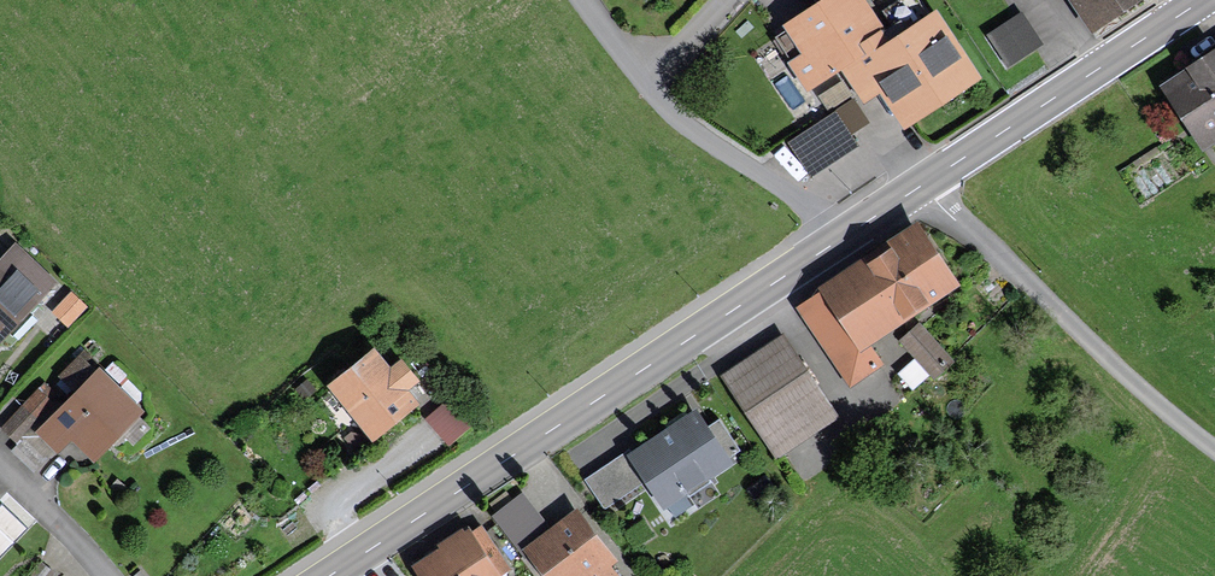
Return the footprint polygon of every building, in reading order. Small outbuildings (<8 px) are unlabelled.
[(777,38),(802,74),(836,52),(841,60),(882,33),(859,0),(834,0),(822,9),(777,38)] [(822,9),(834,0),(816,0),(822,9)] [(935,0),(897,0),(882,10),(899,36),(941,9),(935,0)] [(1091,35),(1143,0),(1067,0),(1091,35)] [(1030,12),(994,26),(1007,60),(1043,46),(1030,12)] [(894,52),(882,33),(841,60),(863,92),(891,74),(912,106),(958,75),(943,53),(951,47),(936,24),(894,52)] [(1159,87),(1202,151),(1214,143),(1214,50),(1159,87)] [(855,131),(871,123),(858,96),(842,105),(855,131)] [(844,110),(791,135),(811,175),(863,150),(844,110)] [(962,286),(918,221),(819,287),(822,291),(795,308),(849,389),(884,366),(871,346),(962,286)] [(15,242),(0,258),(0,344),(58,283),(15,242)] [(73,325),(91,305),(74,290),(56,309),(73,325)] [(933,381),(955,362),(919,323),(898,342),(933,381)] [(840,420),(782,334),(719,376),(776,462),(840,420)] [(421,381),(402,358),(391,367),(374,347),(326,386),(373,444),(421,405),(409,391),(421,381)] [(98,364),(86,351),(62,374),(65,376),(58,383),(68,393),(98,364)] [(133,409),(100,378),(43,435),(54,447),(71,431),(93,452),(133,409)] [(53,404),(38,390),(3,428),(17,442),(53,404)] [(449,447),(477,421),(453,393),(424,419),(449,447)] [(674,517),(693,505),(686,495),(733,464),(729,458),(740,451),(719,419),(708,426),(697,409),(687,416),(684,412),(665,425),(667,429),(633,451),(630,448),(583,479),(603,510),(644,484),(662,511),(668,507),(674,517)] [(46,458),(24,437),(12,449),(34,471),(46,458)] [(522,551),(550,529),(522,493),(492,517),(520,553),(522,551)] [(612,566),(618,561),(577,508),(550,529),(522,551),(542,575),(619,575),(612,566)] [(471,532),(467,526),(436,546),(438,549),(411,567),(417,575),(503,575),(511,570),(481,525),(471,532)] [(40,562),(29,575),(54,575),(55,574),(40,562)]
